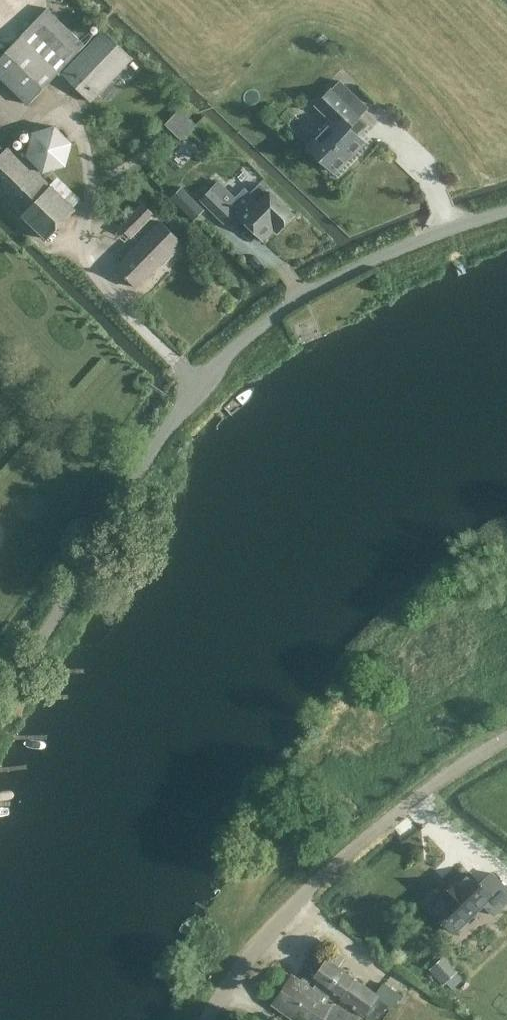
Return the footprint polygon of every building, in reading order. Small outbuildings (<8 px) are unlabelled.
[(48,7),(0,59),(0,73),(32,103),(87,43),(48,7)] [(63,75),(84,95),(91,101),(132,58),(103,31),(63,75)] [(354,93),(341,81),(318,105),(333,120),(309,146),(336,172),(365,142),(356,133),(365,123),(359,117),(360,116),(345,102),(354,93)] [(183,110),(168,127),(181,140),(197,124),(183,110)] [(73,142),(56,125),(33,132),(28,153),(24,157),(39,172),(42,170),(44,172),(67,165),(73,142)] [(170,155),(184,166),(199,148),(185,137),(170,155)] [(11,145),(0,155),(0,194),(26,218),(40,204),(54,188),(11,145)] [(201,199),(225,223),(237,211),(265,238),(275,226),(279,230),(295,214),(262,185),(251,193),(246,188),(237,197),(220,180),(201,199)] [(195,219),(206,208),(183,186),(172,197),(195,219)] [(40,204),(26,218),(48,240),(76,210),(54,188),(40,204)] [(144,204),(128,219),(120,226),(131,238),(154,215),(144,204)] [(162,222),(128,256),(122,263),(143,283),(161,264),(162,266),(184,244),(162,222)] [(434,895),(463,872),(454,860),(447,865),(438,852),(415,870),(434,895)] [(457,883),(444,896),(445,898),(434,909),(456,931),(484,903),(495,915),(506,903),(506,887),(493,872),(482,883),(471,872),(459,884),(458,883),(457,882),(457,883)] [(446,984),(463,969),(449,954),(432,969),(446,984)] [(327,958),(314,977),(319,981),(313,990),(293,976),(273,1004),(297,1019),(357,1019),(328,1000),(334,992),(366,1016),(380,997),(327,958)] [(395,1005),(403,995),(386,983),(379,994),(395,1005)]
